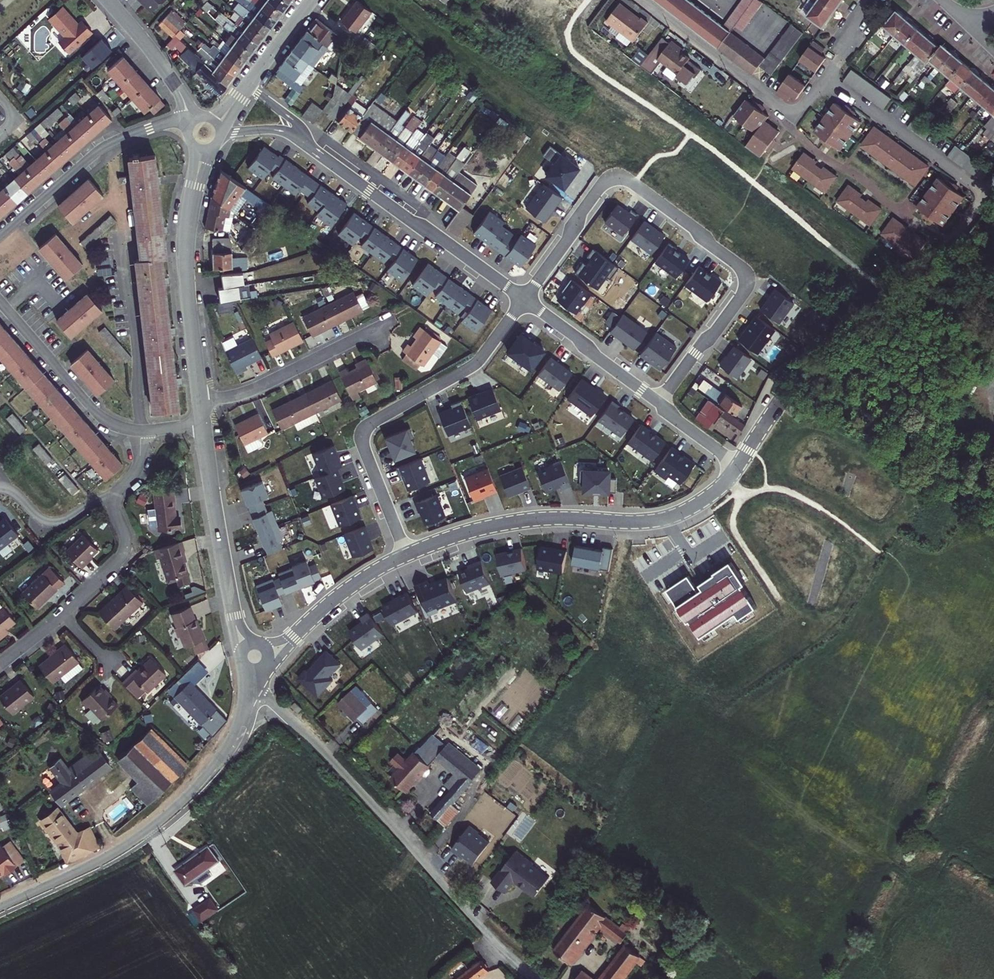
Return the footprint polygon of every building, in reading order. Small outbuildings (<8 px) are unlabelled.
[(145,3),(144,4),(152,12),(163,0),(142,0),(145,3)] [(252,0),(250,3),(245,0),(236,0),(239,2),(271,28),(277,20),(252,0)] [(252,0),(277,20),(283,12),(268,0),(252,0)] [(283,12),(289,4),(283,0),(268,0),(283,12)] [(371,12),(356,0),(340,21),(355,33),(371,12)] [(411,1),(429,15),(431,11),(417,0),(411,0),(411,1)] [(468,0),(447,0),(446,1),(462,14),(466,10),(472,3),(468,0)] [(690,27),(753,75),(759,67),(765,59),(731,33),(724,28),(701,10),(688,0),(654,0),(690,27)] [(731,33),(754,0),(744,0),(724,28),(731,33)] [(796,10),(823,29),(831,16),(815,5),(808,0),(804,0),(796,10)] [(815,5),(831,16),(840,5),(833,0),(819,0),(815,5)] [(265,36),(271,28),(239,2),(237,5),(244,11),(241,16),(265,36)] [(641,17),(621,2),(608,19),(635,40),(649,21),(642,16),(641,17)] [(466,10),(473,15),(478,8),(472,3),(466,10)] [(78,24),(62,6),(48,19),(64,37),(60,41),(70,52),(92,33),(82,21),(78,24)] [(172,11),(160,24),(173,37),(175,36),(181,29),(186,23),(172,11)] [(894,37),(898,32),(909,19),(907,17),(905,19),(897,12),(876,37),(878,38),(887,45),(894,37)] [(259,44),(265,36),(241,16),(235,24),(259,44)] [(309,27),(306,30),(327,47),(330,49),(332,51),(341,39),(316,18),(309,27)] [(911,21),(909,19),(898,32),(894,37),(905,46),(918,30),(910,23),(911,21)] [(237,39),(253,52),(259,44),(235,24),(233,27),(226,22),(223,26),(237,39)] [(765,59),(759,67),(771,76),(803,34),(791,25),(765,59)] [(306,30),(291,51),(303,59),(305,58),(314,64),(323,52),(327,47),(306,30)] [(927,37),(918,30),(905,46),(916,55),(930,38),(929,36),(927,37)] [(228,85),(213,71),(175,36),(173,37),(167,44),(173,50),(176,47),(183,53),(180,56),(221,94),(228,85)] [(364,37),(355,49),(365,57),(374,45),(364,37)] [(111,50),(101,38),(81,56),(92,68),(111,50)] [(681,49),(674,44),(672,46),(661,38),(640,66),(645,70),(651,74),(660,62),(679,76),(677,78),(688,86),(695,78),(697,79),(702,73),(689,63),(691,61),(679,52),(681,49)] [(878,38),(876,41),(885,48),(887,45),(878,38)] [(933,40),(930,38),(916,55),(927,64),(929,61),(940,49),(931,41),(933,40)] [(231,47),(247,60),(253,52),(237,39),(231,47)] [(218,48),(241,68),(247,60),(231,47),(224,40),(217,48),(218,48)] [(813,41),(800,60),(816,72),(825,59),(820,55),(824,50),(820,46),(813,41)] [(875,59),(881,52),(885,48),(876,41),(873,45),(871,43),(865,50),(867,51),(866,52),(875,59)] [(198,50),(205,56),(208,52),(202,46),(198,50)] [(951,53),(942,46),(940,49),(929,61),(940,70),(955,53),(953,51),(951,53)] [(234,76),(241,68),(218,48),(211,55),(211,56),(219,63),(234,76)] [(890,53),(885,48),(881,52),(887,57),(890,53)] [(291,51),(288,56),(278,68),(300,84),(314,64),(305,58),(303,59),(291,51)] [(957,55),(955,53),(940,70),(951,79),(964,64),(955,57),(957,55)] [(148,85),(123,57),(107,70),(132,98),(148,85)] [(898,66),(903,70),(906,66),(901,62),(898,66)] [(219,63),(213,71),(228,85),(234,76),(219,63)] [(972,70),(964,64),(951,79),(962,88),(976,70),(974,68),(972,70)] [(443,76),(446,71),(438,65),(435,70),(443,76)] [(912,71),(906,66),(903,70),(906,73),(909,75),(912,71)] [(327,78),(335,83),(336,77),(331,73),(331,74),(321,68),(318,72),(327,78)] [(861,76),(851,70),(843,81),(883,110),(891,99),(884,93),(873,85),(861,76)] [(898,82),(906,73),(903,70),(895,80),(898,82)] [(962,88),(972,97),(985,82),(977,74),(978,72),(976,70),(962,88)] [(347,93),(351,96),(362,82),(365,78),(361,75),(347,93)] [(789,75),(776,93),(787,102),(792,97),(796,100),(805,87),(789,75)] [(922,81),(927,85),(930,82),(924,77),(922,81)] [(460,85),(453,79),(450,84),(456,89),(460,85)] [(334,119),(351,132),(367,110),(355,101),(367,85),(362,82),(351,96),(348,100),(334,119)] [(936,87),(930,82),(927,85),(933,90),(936,87)] [(985,82),(972,97),(983,106),(993,93),(993,88),(993,89),(985,82)] [(327,115),(333,120),(334,119),(348,100),(351,96),(347,93),(335,83),(333,95),(322,110),(327,114),(327,115)] [(160,99),(148,85),(132,98),(144,113),(160,99)] [(467,90),(462,85),(458,91),(463,95),(467,90)] [(285,100),(291,104),(299,93),(293,88),(285,100)] [(96,94),(102,102),(108,97),(102,89),(96,94)] [(73,105),(80,99),(75,93),(68,99),(73,105)] [(983,106),(993,115),(993,93),(983,106)] [(385,99),(379,94),(374,101),(379,105),(385,99)] [(943,99),(948,104),(952,100),(946,95),(943,99)] [(367,103),(365,106),(368,108),(372,104),(374,101),(369,97),(366,102),(367,103)] [(484,104),(476,98),(472,103),(480,109),(484,104)] [(753,104),(746,99),(733,115),(757,133),(746,147),(761,158),(766,150),(769,152),(772,148),(775,144),(772,142),(780,132),(779,132),(783,128),(771,119),(768,124),(765,121),(769,117),(762,112),(764,109),(755,102),(753,104)] [(946,107),(948,104),(943,99),(940,103),(946,107)] [(957,105),(952,100),(948,104),(954,109),(957,105)] [(311,102),(302,116),(312,124),(322,110),(311,102)] [(833,145),(841,151),(861,122),(856,118),(853,116),(855,113),(845,106),(843,109),(835,103),(815,132),(823,138),(821,141),(831,148),(833,145)] [(110,118),(98,104),(73,127),(64,117),(58,123),(66,133),(55,142),(39,124),(26,136),(31,141),(34,139),(45,151),(30,165),(21,155),(16,160),(13,157),(17,154),(12,148),(5,154),(10,160),(8,162),(19,174),(0,191),(0,215),(110,118)] [(351,132),(375,150),(396,121),(372,104),(368,108),(367,110),(351,132)] [(114,115),(115,116),(121,111),(117,107),(111,112),(114,115)] [(57,109),(42,121),(47,127),(62,114),(57,109)] [(375,150),(383,155),(404,127),(401,125),(410,113),(405,110),(396,121),(375,150)] [(383,155),(391,161),(409,137),(410,136),(413,133),(421,122),(415,118),(417,115),(415,113),(404,127),(383,155)] [(964,117),(970,122),(973,118),(967,113),(964,117)] [(979,123),(973,118),(970,122),(975,126),(979,123)] [(875,128),(861,146),(862,146),(915,185),(916,185),(929,167),(918,159),(915,162),(910,158),(913,155),(891,139),(889,142),(884,139),(886,136),(875,128)] [(433,139),(433,140),(440,146),(442,142),(446,138),(438,132),(433,139)] [(425,133),(420,139),(429,145),(433,140),(433,139),(425,133)] [(391,161),(399,167),(412,150),(409,148),(414,141),(409,137),(391,161)] [(399,167),(407,173),(429,145),(420,139),(412,150),(399,167)] [(433,140),(429,145),(436,151),(440,146),(433,140)] [(545,175),(563,189),(580,166),(551,144),(542,156),(554,164),(545,175)] [(407,173),(415,179),(436,151),(429,145),(407,173)] [(278,156),(263,146),(247,168),(262,179),(270,168),(276,172),(272,177),(295,195),(299,189),(311,198),(307,203),(318,212),(316,215),(330,226),(346,204),(320,185),(308,177),(308,176),(285,159),(285,160),(279,155),(278,156)] [(415,179),(424,185),(445,157),(436,151),(415,179)] [(424,185),(431,191),(456,158),(448,152),(445,157),(424,185)] [(804,153),(792,168),(826,193),(837,177),(824,167),(821,171),(814,166),(817,162),(804,153)] [(136,259),(138,283),(151,388),(153,412),(179,409),(162,258),(166,258),(154,155),(139,157),(139,154),(131,154),(132,157),(128,158),(130,176),(119,178),(119,183),(131,181),(140,259),(136,259)] [(464,164),(456,158),(431,191),(440,197),(461,168),(462,167),(464,164)] [(212,192),(211,197),(230,210),(242,192),(269,212),(272,207),(220,170),(217,177),(212,192)] [(477,185),(458,172),(440,197),(458,210),(448,223),(444,228),(456,237),(473,215),(461,207),(477,185)] [(918,207),(926,213),(924,215),(927,218),(933,223),(935,220),(938,222),(944,226),(965,197),(957,191),(958,189),(948,181),(947,184),(943,182),(939,178),(918,207)] [(87,179),(57,206),(71,222),(102,195),(87,179)] [(561,197),(543,184),(525,208),(543,222),(561,197)] [(849,185),(837,201),(870,225),(882,209),(869,200),(866,204),(859,199),(862,195),(849,185)] [(206,219),(204,229),(222,230),(225,216),(232,217),(233,212),(230,210),(211,197),(209,203),(206,219)] [(629,212),(617,204),(604,221),(623,235),(638,215),(631,210),(629,212)] [(271,217),(276,210),(272,207),(269,212),(267,214),(271,217)] [(283,215),(276,210),(271,217),(278,222),(283,215)] [(505,256),(520,267),(536,245),(521,235),(515,243),(509,240),(513,234),(502,226),(504,222),(490,211),(474,233),(500,252),(505,256)] [(368,223),(353,213),(337,234),(352,245),(359,236),(364,240),(360,246),(383,263),(388,257),(393,261),(386,270),(401,281),(417,259),(402,248),(402,249),(396,245),(397,244),(374,227),(373,228),(368,224),(368,223)] [(254,240),(271,217),(267,214),(257,229),(250,237),(254,240)] [(115,222),(110,215),(80,243),(85,248),(115,222)] [(222,230),(229,231),(232,217),(225,216),(222,230)] [(894,218),(883,234),(915,258),(927,242),(914,232),(911,236),(904,232),(907,228),(894,218)] [(665,235),(645,221),(631,240),(651,254),(665,235)] [(81,265),(54,234),(38,248),(65,279),(81,265)] [(252,244),(254,240),(250,237),(249,238),(247,243),(241,249),(245,254),(252,245),(252,244)] [(212,239),(213,269),(241,268),(241,270),(245,270),(245,267),(247,267),(247,257),(232,258),(231,243),(228,238),(212,239)] [(668,244),(655,263),(676,278),(689,259),(668,244)] [(609,280),(618,268),(592,249),(586,257),(590,259),(586,265),(582,263),(574,273),(596,289),(605,277),(609,280)] [(442,274),(427,264),(411,286),(426,296),(433,287),(439,291),(434,297),(457,314),(462,308),(467,312),(460,322),(475,332),(491,310),(477,300),(476,300),(471,296),(471,295),(448,279),(447,279),(442,275),(442,274)] [(697,265),(683,285),(707,302),(721,282),(697,265)] [(222,288),(218,289),(220,303),(240,300),(238,286),(244,285),(242,273),(221,274),(222,288)] [(590,294),(570,279),(565,286),(567,288),(563,293),(557,301),(575,314),(590,294)] [(777,290),(762,312),(779,323),(794,301),(777,290)] [(328,305),(337,323),(362,311),(362,310),(368,306),(362,293),(355,296),(353,292),(328,305)] [(70,337),(101,310),(87,293),(56,320),(70,337)] [(847,313),(836,304),(828,314),(838,323),(847,313)] [(311,336),(337,323),(328,305),(302,318),(311,336)] [(622,314),(609,332),(634,350),(646,332),(622,314)] [(758,317),(741,342),(758,353),(775,329),(758,317)] [(265,342),(271,356),(303,341),(294,322),(269,335),(271,339),(265,342)] [(105,327),(99,332),(125,362),(131,357),(105,327)] [(410,346),(408,344),(403,352),(406,354),(420,364),(423,366),(432,353),(438,358),(446,346),(420,327),(415,334),(418,336),(416,339),(410,346)] [(106,478),(122,464),(62,395),(5,330),(0,334),(0,357),(35,397),(106,478)] [(655,333),(639,355),(659,370),(676,347),(655,333)] [(521,336),(508,353),(532,371),(545,354),(521,336)] [(233,338),(221,344),(225,352),(237,347),(233,338)] [(237,347),(225,352),(236,374),(243,371),(241,368),(245,366),(261,357),(252,339),(237,347)] [(733,346),(719,366),(737,379),(751,359),(733,346)] [(113,380),(87,349),(71,363),(98,394),(113,380)] [(420,364),(406,354),(402,360),(416,369),(420,364)] [(550,358),(537,375),(561,393),(574,375),(550,358)] [(360,367),(357,368),(347,373),(345,370),(339,373),(340,376),(350,395),(377,382),(366,360),(359,363),(360,367)] [(702,380),(697,376),(691,384),(735,415),(742,405),(725,393),(724,394),(717,389),(723,381),(708,371),(702,380)] [(331,380),(306,393),(316,412),(341,399),(331,380)] [(580,381),(567,398),(592,416),(605,398),(580,381)] [(500,410),(492,389),(480,394),(479,393),(467,398),(476,420),(500,410)] [(306,393),(271,410),(281,429),(316,412),(306,393)] [(714,405),(708,400),(698,412),(700,414),(695,421),(709,430),(710,431),(714,425),(713,424),(716,420),(737,434),(743,426),(714,405)] [(611,401),(598,419),(622,436),(634,420),(617,407),(618,406),(611,401)] [(461,404),(440,413),(450,435),(470,426),(461,404)] [(258,413),(235,426),(244,444),(258,437),(268,432),(258,413)] [(25,429),(12,414),(6,418),(19,433),(25,429)] [(640,424),(627,443),(652,461),(666,443),(655,435),(654,436),(650,433),(651,432),(640,424)] [(406,432),(385,441),(394,463),(415,454),(406,432)] [(258,437),(244,444),(248,452),(260,446),(261,442),(258,437)] [(51,458),(38,443),(32,448),(45,463),(51,458)] [(331,443),(310,452),(320,474),(340,465),(331,443)] [(678,452),(671,447),(653,470),(663,477),(666,473),(680,483),(694,464),(683,456),(682,457),(677,453),(678,452)] [(421,459),(400,468),(409,490),(430,481),(421,459)] [(570,485),(560,460),(552,464),(552,465),(536,471),(544,492),(559,486),(561,489),(570,485)] [(522,467),(499,476),(507,496),(530,487),(522,467)] [(335,468),(314,477),(322,497),(342,489),(337,476),(338,476),(335,468)] [(496,491),(487,469),(464,478),(473,500),(482,496),(482,495),(488,493),(488,494),(496,491)] [(608,472),(581,472),(581,497),(609,496),(608,472)] [(78,489),(64,474),(59,479),(72,494),(78,489)] [(262,481),(239,490),(251,520),(268,514),(262,499),(268,496),(262,481)] [(173,505),(175,504),(173,490),(153,492),(155,507),(147,508),(150,528),(158,527),(158,530),(178,528),(177,517),(175,518),(173,505)] [(437,495),(416,504),(425,526),(446,517),(437,495)] [(354,504),(350,496),(329,504),(337,526),(358,518),(352,505),(354,504)] [(268,514),(251,520),(262,550),(265,549),(267,554),(283,548),(280,541),(284,540),(273,512),(268,514)] [(0,521),(0,549),(18,535),(5,518),(0,521)] [(365,534),(362,526),(342,534),(351,557),(371,549),(364,534),(365,534)] [(66,552),(81,567),(98,550),(84,536),(66,552)] [(158,558),(165,579),(177,576),(179,585),(188,582),(185,573),(179,552),(183,550),(180,541),(169,544),(159,548),(153,549),(156,558),(158,558)] [(609,571),(613,549),(604,547),(603,550),(576,545),(573,564),(609,571)] [(537,568),(563,573),(567,551),(541,547),(537,568)] [(526,569),(522,548),(513,550),(514,551),(508,552),(508,551),(497,554),(501,575),(526,569)] [(290,567),(293,572),(300,588),(321,579),(315,564),(311,566),(308,559),(290,567)] [(490,584),(481,561),(472,564),(473,567),(458,573),(466,592),(490,584)] [(690,575),(667,590),(689,623),(691,621),(702,637),(739,613),(742,617),(757,608),(743,586),(746,584),(731,561),(715,573),(716,574),(701,584),(704,589),(701,592),(690,575)] [(37,608),(58,589),(57,589),(65,582),(51,567),(23,593),(37,608)] [(293,572),(273,581),(280,597),(300,588),(293,572)] [(456,601),(447,578),(429,585),(427,581),(415,586),(420,599),(422,599),(428,615),(438,611),(437,608),(456,601)] [(273,581),(255,588),(266,612),(283,605),(280,597),(273,581)] [(113,628),(141,601),(127,586),(112,599),(114,601),(100,614),(113,628)] [(393,600),(382,606),(392,625),(417,611),(407,592),(399,597),(400,598),(395,601),(393,600)] [(16,622),(4,607),(0,610),(0,639),(6,634),(4,632),(16,622)] [(194,620),(189,608),(171,614),(183,647),(195,643),(204,639),(197,619),(194,620)] [(360,619),(363,622),(349,632),(361,649),(383,634),(368,613),(360,619)] [(208,648),(204,639),(195,643),(199,652),(208,648)] [(77,661),(78,661),(65,645),(38,665),(51,682),(60,676),(65,682),(83,668),(77,661)] [(313,695),(329,680),(325,676),(338,665),(325,651),(304,670),(303,668),(294,676),(313,695)] [(147,692),(167,673),(152,658),(139,670),(137,668),(122,682),(137,697),(145,690),(147,692)] [(33,697),(20,680),(0,696),(0,702),(10,715),(33,697)] [(174,696),(201,724),(217,708),(190,681),(174,696)] [(89,706),(102,720),(118,705),(98,685),(81,702),(87,708),(89,706)] [(287,689),(287,688),(284,685),(277,690),(280,694),(287,689)] [(362,701),(366,697),(356,686),(338,703),(354,720),(357,717),(362,723),(378,708),(372,702),(368,706),(362,701)] [(368,706),(372,702),(366,697),(362,701),(368,706)] [(301,709),(295,702),(291,706),(298,712),(301,709)] [(155,798),(180,771),(186,765),(137,717),(107,747),(100,753),(95,757),(91,751),(69,768),(60,758),(50,766),(63,782),(52,791),(62,803),(111,766),(119,759),(139,780),(131,787),(147,805),(155,798)] [(397,777),(413,790),(440,759),(457,774),(462,779),(460,781),(454,776),(444,788),(450,793),(432,813),(445,825),(458,810),(453,805),(495,755),(473,736),(452,718),(426,747),(425,746),(397,777)] [(79,834),(57,808),(42,820),(60,843),(68,861),(100,846),(95,834),(92,828),(91,829),(79,834)] [(464,856),(475,863),(490,841),(480,834),(481,832),(470,825),(452,850),(463,858),(464,856)] [(4,872),(6,875),(17,866),(2,846),(0,848),(0,875),(4,872)] [(219,861),(209,847),(175,871),(185,886),(219,861)] [(515,851),(491,883),(504,893),(513,881),(534,897),(548,879),(533,868),(532,864),(515,851)] [(202,921),(218,910),(210,899),(194,910),(202,921)] [(619,927),(589,905),(554,950),(570,963),(599,926),(621,942),(627,933),(619,927)] [(622,923),(619,927),(627,933),(631,929),(622,923)] [(626,947),(601,978),(621,978),(638,956),(626,947)] [(490,971),(482,961),(458,978),(480,978),(490,971)]
